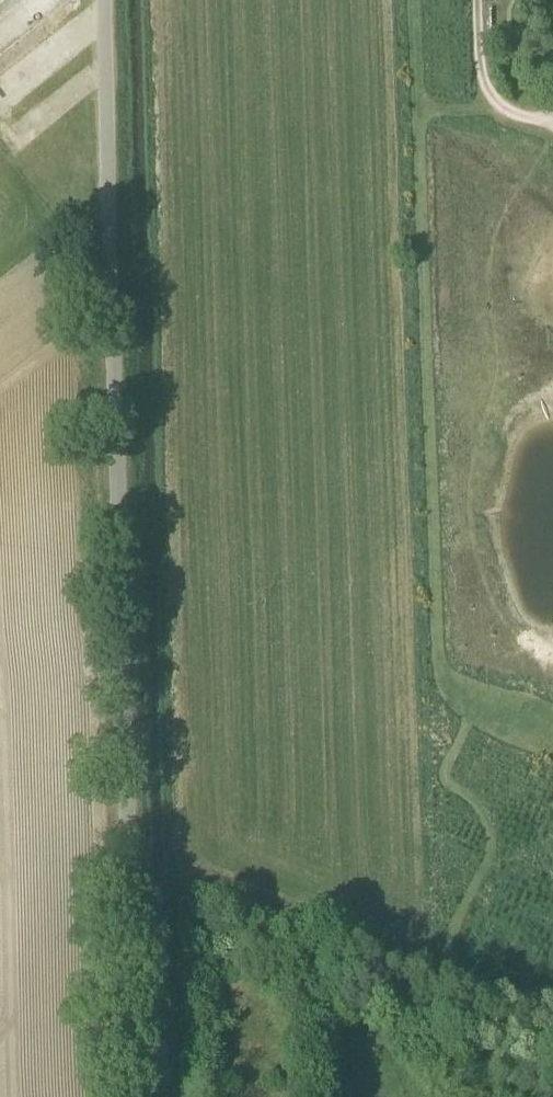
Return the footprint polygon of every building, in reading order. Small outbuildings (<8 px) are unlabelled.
[(70,0),(1,0),(0,0),(0,51),(70,0)] [(552,57),(552,41),(541,40),(540,55),(552,57)]
